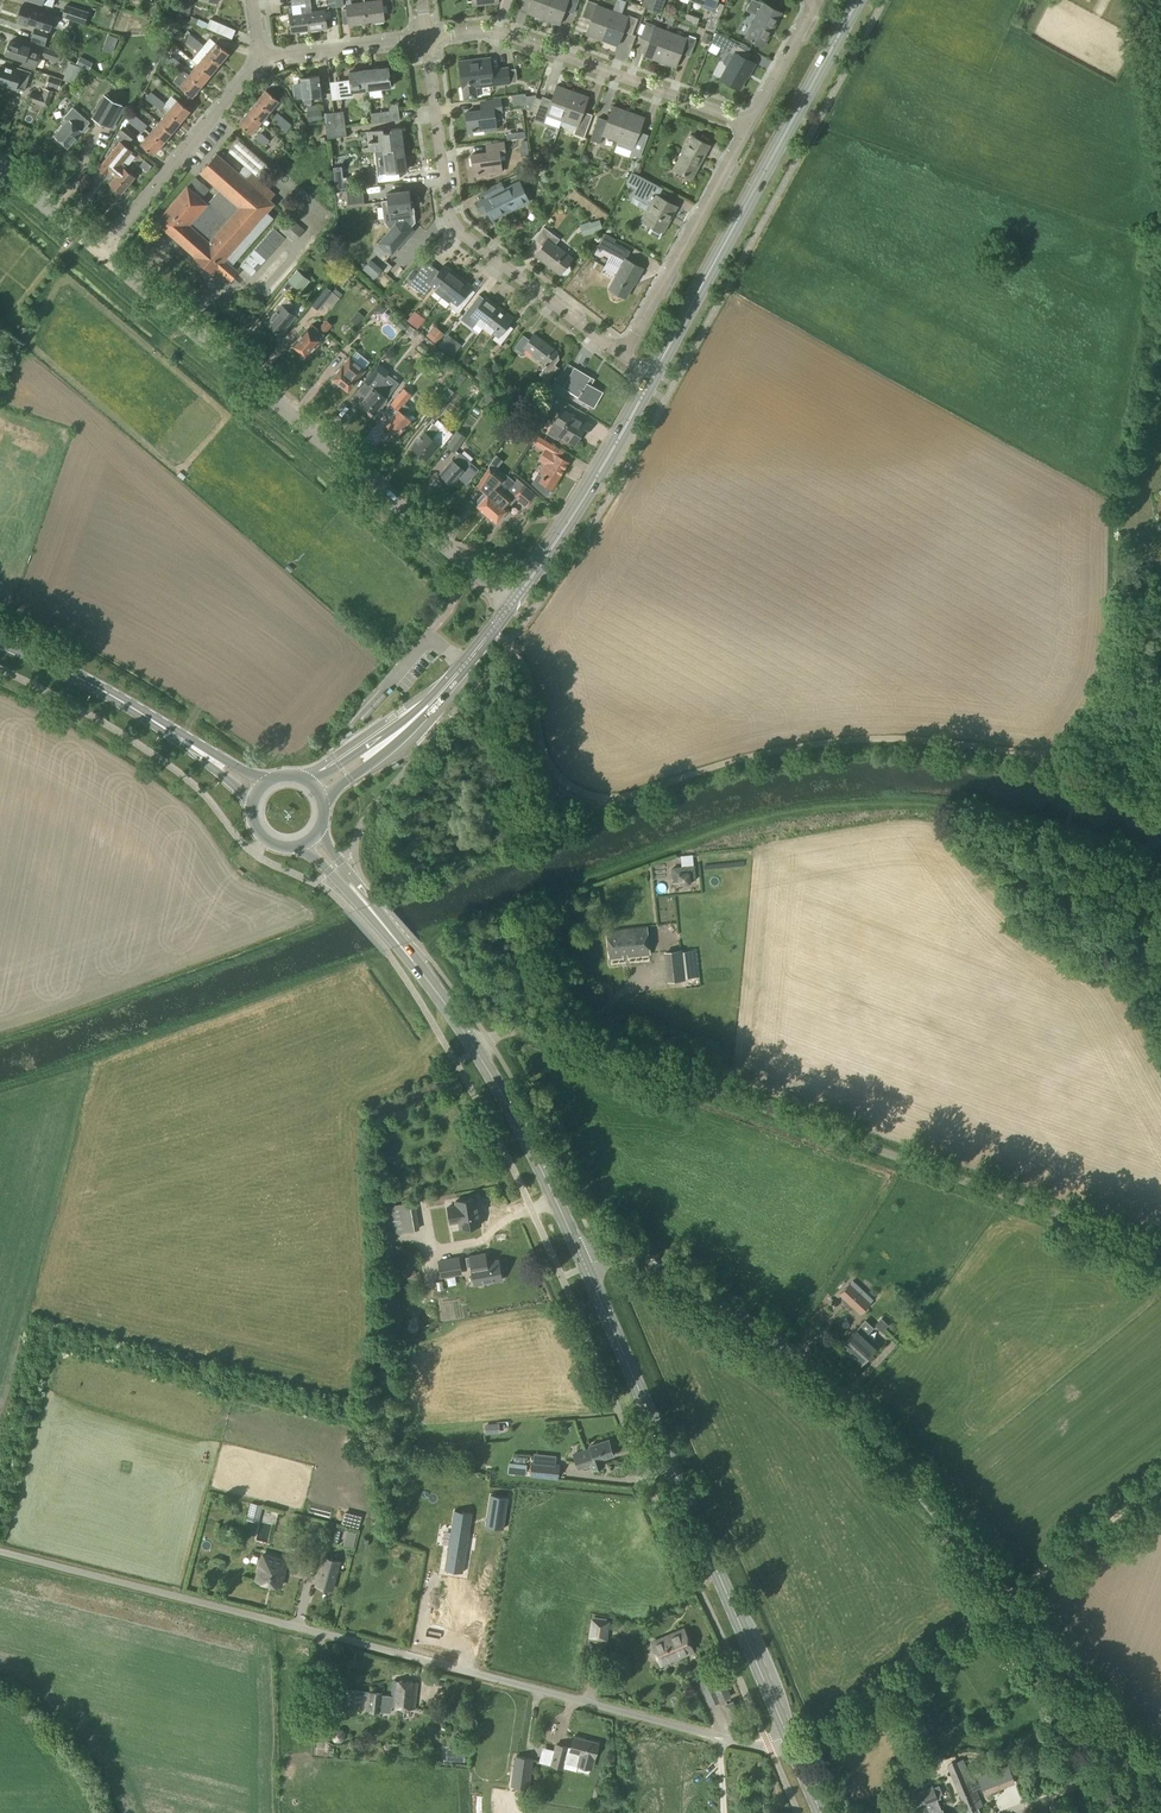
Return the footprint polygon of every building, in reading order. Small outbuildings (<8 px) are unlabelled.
[(306,6),(309,30),(327,28),(326,19),(329,18),(331,16),(330,13),(328,11),(325,11),(325,10),(312,12),(310,0),(305,0),(306,6)] [(364,2),(366,22),(374,21),(374,22),(384,21),(382,0),(381,0),(364,2)] [(528,12),(544,18),(550,0),(533,0),(528,12)] [(565,7),(575,10),(578,0),(550,0),(544,18),(559,24),(565,7)] [(583,13),(593,17),(586,34),(602,39),(612,11),(597,6),(598,4),(588,0),(583,13)] [(641,6),(651,9),(655,0),(644,0),(641,6)] [(651,9),(660,12),(665,0),(655,0),(651,9)] [(763,4),(752,0),(751,1),(746,10),(756,16),(745,36),(764,46),(782,12),(763,3),(763,4)] [(347,9),(342,10),(343,24),(349,23),(349,25),(359,24),(359,23),(366,22),(364,2),(346,4),(347,9)] [(189,15),(191,5),(184,3),(182,14),(189,15)] [(85,24),(89,12),(65,4),(61,17),(85,24)] [(44,46),(50,30),(54,15),(22,5),(21,7),(19,7),(18,13),(19,14),(17,20),(36,25),(30,41),(44,46)] [(302,13),(289,15),(292,32),(309,30),(306,6),(301,7),(302,13)] [(617,45),(623,28),(633,32),(638,19),(628,15),(627,17),(612,11),(602,39),(617,45)] [(710,15),(705,29),(714,32),(719,18),(718,18),(712,16),(710,15)] [(205,29),(207,25),(192,17),(190,21),(205,29)] [(220,34),(224,25),(210,18),(206,28),(220,34)] [(641,35),(651,38),(644,55),(660,60),(670,32),(655,27),(656,25),(646,22),(641,35)] [(727,66),(720,79),(740,90),(746,77),(748,77),(755,63),(745,58),(749,52),(729,41),(730,39),(717,31),(712,39),(720,44),(721,47),(724,49),(733,54),(730,59),(727,57),(723,63),(727,66)] [(675,66),(682,49),(691,53),(696,40),(686,36),(685,38),(670,32),(660,60),(675,66)] [(708,43),(711,35),(704,32),(701,41),(708,43)] [(191,46),(197,40),(189,34),(184,40),(191,46)] [(197,40),(191,46),(198,52),(204,46),(197,40)] [(35,69),(41,50),(30,47),(10,41),(6,55),(22,60),(21,64),(35,69)] [(219,63),(220,64),(229,53),(216,41),(206,52),(219,63)] [(58,62),(61,52),(44,46),(41,57),(58,62)] [(211,75),(220,64),(219,63),(206,52),(197,64),(210,74),(211,75)] [(173,68),(179,61),(171,55),(166,62),(173,68)] [(79,56),(76,64),(89,70),(93,63),(79,56)] [(477,97),(475,86),(510,82),(508,69),(508,67),(492,69),(491,61),(478,63),(478,59),(459,61),(464,98),(477,97)] [(179,61),(173,68),(180,74),(186,67),(179,61)] [(202,86),(211,75),(210,74),(197,64),(188,75),(202,86)] [(1,65),(0,69),(0,83),(16,89),(24,91),(30,72),(12,66),(11,68),(1,65)] [(366,79),(367,90),(391,87),(388,67),(372,69),(373,78),(366,79)] [(510,82),(517,81),(515,68),(508,69),(510,82)] [(352,98),(351,92),(367,90),(366,79),(373,78),(372,69),(349,72),(350,81),(338,82),(340,100),(352,98)] [(192,97),(202,86),(188,75),(179,86),(192,97)] [(304,104),(311,103),(311,99),(319,98),(319,95),(321,95),(319,75),(301,78),(303,97),(304,104)] [(61,80),(49,76),(46,85),(58,89),(61,80)] [(541,100),(534,119),(544,123),(547,114),(562,120),(572,91),(557,86),(550,104),(541,100)] [(256,100),(270,112),(279,100),(266,89),(256,100)] [(152,104),(158,97),(150,91),(145,98),(152,104)] [(572,91),(562,120),(577,125),(574,134),(583,137),(590,118),(581,115),(588,97),(572,91)] [(28,100),(40,104),(43,96),(31,92),(28,100)] [(525,96),(525,94),(511,95),(513,105),(524,103),(523,108),(530,110),(536,95),(525,96)] [(109,128),(122,105),(104,95),(91,117),(109,128)] [(158,97),(152,104),(160,110),(165,103),(158,97)] [(486,110),(466,112),(468,130),(473,130),(474,135),(484,133),(484,131),(496,129),(494,114),(502,113),(501,98),(485,100),(486,110)] [(168,110),(181,121),(190,110),(177,99),(168,110)] [(261,123),(270,112),(256,100),(247,111),(261,123)] [(596,121),(590,140),(600,143),(603,135),(618,140),(628,112),(613,106),(606,124),(596,121)] [(82,132),(81,131),(82,130),(85,131),(88,128),(87,125),(90,122),(72,107),(64,117),(68,121),(56,136),(68,147),(82,132)] [(372,123),(390,121),(400,119),(398,109),(389,111),(370,113),(372,123)] [(172,133),(181,121),(168,110),(158,121),(172,133)] [(308,121),(322,119),(321,110),(306,111),(308,121)] [(251,134),(261,123),(247,111),(238,123),(251,134)] [(336,127),(345,126),(343,111),(334,112),(336,127)] [(279,125),(284,119),(277,112),(271,119),(279,125)] [(326,128),(336,127),(334,112),(324,113),(326,128)] [(618,140),(616,144),(631,150),(630,154),(640,158),(646,138),(637,135),(644,117),(628,112),(618,140)] [(134,126),(140,119),(132,113),(131,115),(128,113),(125,117),(128,119),(127,120),(134,126)] [(140,119),(134,126),(142,132),(147,125),(140,119)] [(284,119),(279,125),(286,131),(291,125),(284,119)] [(163,144),(172,133),(158,121),(149,132),(163,144)] [(129,141),(135,135),(123,125),(118,131),(129,141)] [(345,126),(336,127),(326,128),(327,138),(346,136),(345,126)] [(395,155),(404,154),(401,127),(391,128),(392,132),(383,133),(383,130),(369,131),(371,150),(383,149),(394,148),(395,155)] [(154,155),(163,144),(149,132),(140,143),(154,155)] [(264,146),(270,140),(260,132),(255,139),(264,146)] [(691,180),(709,146),(691,136),(673,170),(691,180)] [(249,163),(258,154),(241,138),(232,148),(249,163)] [(502,172),(500,156),(506,155),(504,141),(491,143),(492,152),(471,154),(473,173),(489,171),(489,173),(502,172)] [(135,177),(124,168),(125,166),(122,163),(132,152),(121,142),(99,167),(107,174),(111,169),(117,174),(110,183),(121,193),(135,177)] [(406,170),(404,154),(395,155),(394,148),(383,149),(385,163),(380,163),(381,173),(406,170)] [(209,190),(194,177),(193,179),(187,186),(155,222),(195,257),(194,258),(204,267),(212,274),(217,269),(220,272),(230,281),(238,271),(225,260),(226,258),(233,264),(273,218),(267,212),(274,204),(270,199),(275,194),(251,173),(246,179),(238,172),(216,153),(199,172),(200,172),(219,190),(210,201),(208,204),(202,198),(201,197),(203,195),(204,196),(209,190)] [(589,159),(587,155),(583,153),(580,160),(587,163),(589,159)] [(535,173),(543,169),(540,162),(532,165),(535,173)] [(341,166),(333,167),(335,190),(348,188),(348,180),(343,180),(341,166)] [(361,186),(375,184),(374,175),(360,176),(361,186)] [(631,185),(644,189),(646,179),(633,176),(631,185)] [(529,201),(519,181),(505,189),(501,182),(482,191),(485,198),(477,202),(482,212),(487,210),(494,223),(494,222),(493,219),(529,201)] [(347,204),(364,203),(362,188),(346,190),(347,204)] [(410,202),(409,190),(387,193),(388,200),(382,201),(384,220),(390,229),(379,242),(392,254),(408,235),(405,233),(415,221),(412,201),(410,202)] [(664,233),(678,206),(654,193),(640,220),(651,226),(647,232),(659,239),(662,232),(664,233)] [(511,230),(522,226),(518,216),(507,220),(511,230)] [(293,242),(304,230),(289,217),(279,230),(293,242)] [(583,236),(594,233),(593,231),(602,229),(599,219),(590,222),(590,221),(579,224),(583,236)] [(285,237),(273,227),(240,265),(251,275),(285,237)] [(566,274),(570,269),(569,266),(567,264),(572,258),(555,245),(559,239),(544,227),(535,238),(543,245),(535,255),(560,273),(563,275),(566,274)] [(607,249),(611,241),(606,238),(602,246),(607,249)] [(614,242),(608,252),(624,261),(609,288),(626,297),(637,277),(638,278),(643,268),(626,259),(630,251),(614,242)] [(375,282),(379,277),(377,275),(382,269),(370,259),(362,269),(371,276),(370,277),(375,282)] [(443,294),(458,275),(444,264),(439,270),(427,261),(410,284),(424,295),(432,285),(443,294)] [(301,291),(310,280),(296,269),(287,280),(301,291)] [(458,275),(443,294),(450,299),(451,307),(458,313),(475,292),(470,288),(472,285),(458,275)] [(317,310),(332,292),(326,287),(311,306),(317,310)] [(479,294),(462,316),(470,322),(473,317),(485,326),(499,307),(486,296),(484,298),(479,294)] [(281,305),(267,322),(272,326),(273,329),(277,332),(280,332),(281,333),(295,316),(289,311),(295,304),(287,298),(281,305)] [(387,307),(381,302),(374,311),(378,314),(382,313),(387,307)] [(499,307),(485,326),(496,334),(492,339),(500,345),(513,328),(508,324),(513,317),(499,307)] [(364,316),(357,311),(350,320),(356,325),(364,316)] [(417,328),(425,319),(414,311),(407,320),(417,328)] [(404,331),(408,325),(396,316),(392,322),(404,331)] [(325,333),(332,325),(326,320),(319,327),(325,333)] [(306,328),(292,344),(299,351),(299,352),(302,354),(303,354),(306,357),(321,340),(319,339),(323,334),(312,325),(308,329),(306,328)] [(415,338),(419,333),(409,326),(405,331),(415,338)] [(444,334),(436,328),(429,338),(436,344),(444,334)] [(523,335),(514,347),(523,354),(526,349),(546,364),(539,374),(547,380),(557,367),(554,365),(558,359),(558,354),(556,353),(557,351),(534,333),(529,340),(523,335)] [(446,352),(456,341),(447,334),(437,345),(446,352)] [(348,390),(364,370),(350,358),(333,378),(348,390)] [(373,387),(362,403),(368,407),(366,409),(374,415),(380,407),(382,408),(387,401),(385,400),(393,389),(382,379),(388,371),(379,364),(365,382),(369,385),(370,385),(373,387)] [(594,408),(603,392),(591,385),(595,379),(574,367),(562,388),(578,397),(577,398),(594,408)] [(483,377),(477,373),(474,377),(480,382),(483,377)] [(555,397),(560,389),(554,386),(550,394),(547,392),(540,404),(555,413),(562,401),(555,397)] [(403,414),(409,408),(404,403),(411,395),(403,389),(390,404),(397,410),(398,409),(399,410),(386,425),(398,434),(410,420),(403,414)] [(487,405),(494,401),(489,393),(482,397),(487,405)] [(434,420),(446,404),(439,398),(427,414),(434,420)] [(571,415),(562,410),(548,433),(557,439),(559,436),(574,445),(582,432),(585,434),(590,425),(572,414),(571,415)] [(494,427),(505,419),(499,411),(488,419),(494,427)] [(425,432),(412,447),(426,459),(439,445),(441,447),(453,433),(443,425),(444,425),(437,419),(433,424),(432,423),(425,432)] [(531,440),(534,435),(525,430),(522,435),(531,440)] [(454,452),(465,437),(457,431),(446,446),(454,452)] [(547,434),(544,439),(551,444),(552,444),(555,439),(547,434)] [(548,450),(552,444),(551,444),(544,439),(536,435),(532,442),(545,450),(540,460),(545,463),(538,473),(544,476),(537,486),(537,487),(546,495),(551,488),(552,488),(568,462),(548,450)] [(472,463),(478,458),(469,448),(464,453),(472,463)] [(453,459),(440,474),(445,478),(446,479),(445,481),(448,484),(451,483),(453,485),(459,478),(466,484),(479,469),(459,452),(453,459)] [(489,466),(490,466),(494,471),(498,466),(492,460),(489,466)] [(486,514),(504,493),(498,488),(505,480),(494,471),(490,466),(478,484),(488,493),(487,495),(485,493),(483,493),(477,500),(477,502),(479,503),(477,506),(478,507),(478,509),(481,512),(483,511),(486,514)] [(504,493),(486,514),(490,517),(490,519),(492,522),(494,521),(495,522),(502,515),(504,515),(508,511),(507,509),(508,508),(507,507),(514,498),(526,508),(537,496),(518,479),(505,494),(504,493)] [(694,866),(672,868),(673,878),(695,876),(694,866)] [(609,959),(650,954),(647,926),(606,931),(609,959)] [(667,982),(685,980),(682,949),(663,952),(667,982)] [(702,972),(701,966),(691,967),(692,974),(702,972)] [(478,1225),(474,1197),(455,1200),(456,1205),(446,1206),(448,1221),(458,1220),(459,1228),(478,1225)] [(385,1206),(388,1223),(417,1218),(415,1201),(385,1206)] [(509,1242),(506,1236),(504,1237),(500,1227),(486,1233),(493,1249),(509,1242)] [(466,1256),(467,1266),(470,1265),(474,1285),(503,1280),(499,1258),(487,1260),(485,1252),(469,1255),(469,1256),(466,1256)] [(459,1256),(437,1260),(441,1278),(462,1274),(459,1256)] [(841,1293),(866,1315),(876,1303),(851,1281),(841,1293)] [(886,1319),(880,1323),(885,1331),(891,1327),(886,1319)] [(861,1340),(863,1338),(861,1336),(867,1330),(862,1325),(841,1346),(850,1354),(851,1353),(854,1356),(866,1344),(861,1340)] [(486,1424),(484,1424),(485,1435),(497,1433),(496,1423),(486,1424)] [(591,1470),(605,1465),(602,1459),(613,1455),(608,1440),(589,1446),(590,1448),(579,1452),(573,1454),(578,1469),(589,1466),(591,1470)] [(534,1461),(531,1461),(531,1462),(530,1476),(558,1479),(559,1464),(555,1464),(538,1462),(534,1461)] [(508,1497),(490,1494),(485,1526),(503,1529),(508,1497)] [(259,1518),(262,1507),(250,1503),(247,1515),(259,1518)] [(454,1509),(444,1569),(462,1572),(472,1512),(454,1509)] [(361,1522),(362,1513),(349,1511),(348,1520),(361,1522)] [(334,1539),(341,1541),(345,1524),(337,1522),(334,1539)] [(281,1588),(289,1560),(262,1552),(253,1579),(281,1588)] [(333,1591),(341,1561),(322,1556),(314,1586),(333,1591)] [(607,1640),(609,1621),(592,1618),(589,1638),(607,1640)] [(661,1666),(693,1652),(684,1629),(651,1643),(661,1666)] [(710,1705),(730,1697),(720,1673),(700,1682),(710,1705)] [(361,1690),(346,1688),(345,1705),(360,1706),(361,1694),(368,1695),(367,1709),(391,1711),(391,1707),(415,1708),(417,1682),(393,1681),(392,1696),(383,1695),(383,1693),(368,1692),(361,1691),(361,1690)] [(340,1716),(342,1697),(327,1695),(325,1715),(340,1716)] [(730,1718),(738,1714),(733,1701),(724,1704),(730,1718)] [(594,1758),(598,1743),(573,1737),(570,1748),(556,1744),(551,1765),(562,1768),(565,1758),(578,1762),(577,1764),(591,1768),(594,1757),(594,1758)] [(465,1749),(453,1749),(452,1761),(464,1761),(465,1749)] [(529,1789),(533,1758),(515,1756),(511,1786),(529,1789)] [(966,1812),(981,1806),(965,1767),(950,1773),(966,1812)] [(985,1793),(999,1787),(994,1773),(979,1778),(985,1793)] [(941,1810),(938,1802),(939,1802),(938,1800),(932,1785),(910,1795),(916,1811),(919,1810),(920,1812),(944,1812),(942,1809),(941,1810)]
